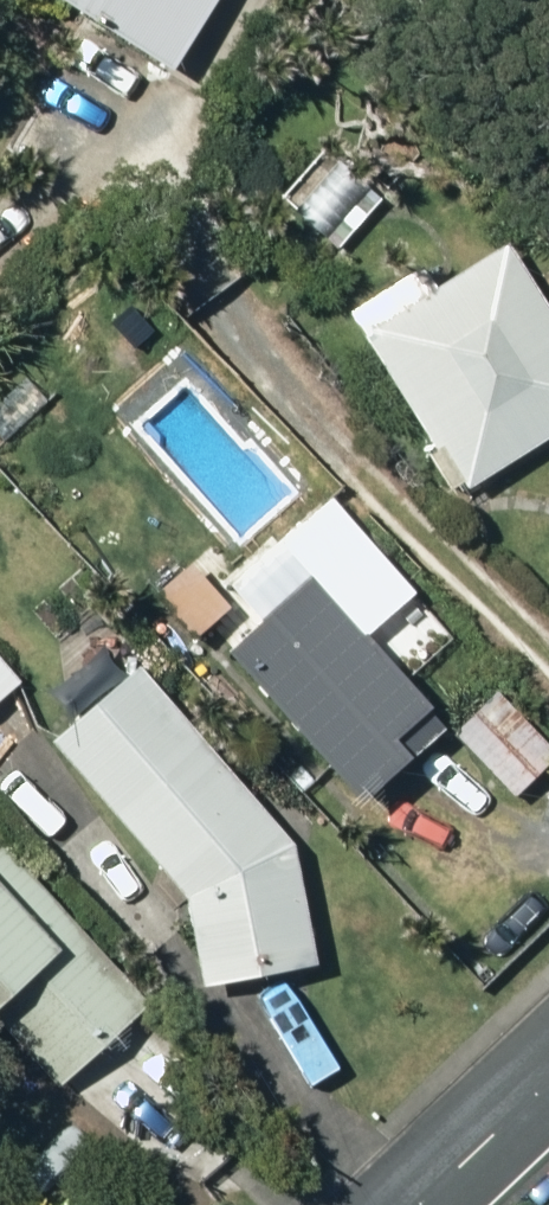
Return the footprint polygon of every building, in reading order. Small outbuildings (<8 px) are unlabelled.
[(158,61),(195,0),(57,0),(158,61)] [(328,155),(278,206),(308,236),(358,184),(328,155)] [(353,327),(453,485),(548,424),(548,323),(495,237),(353,327)] [(247,614),(213,645),(341,792),(392,747),(397,752),(433,720),(346,621),(367,603),(303,529),(229,593),(247,614)] [(179,558),(124,607),(159,646),(178,629),(180,631),(216,599),(179,558)] [(128,661),(41,738),(171,888),(186,980),(301,961),(281,837),(128,661)] [(10,679),(0,667),(0,688),(10,679)] [(445,729),(505,790),(545,751),(486,690),(445,729)] [(49,1080),(136,1000),(0,850),(0,1026),(49,1080)] [(56,1204),(119,1204),(99,1176),(56,1204)]
